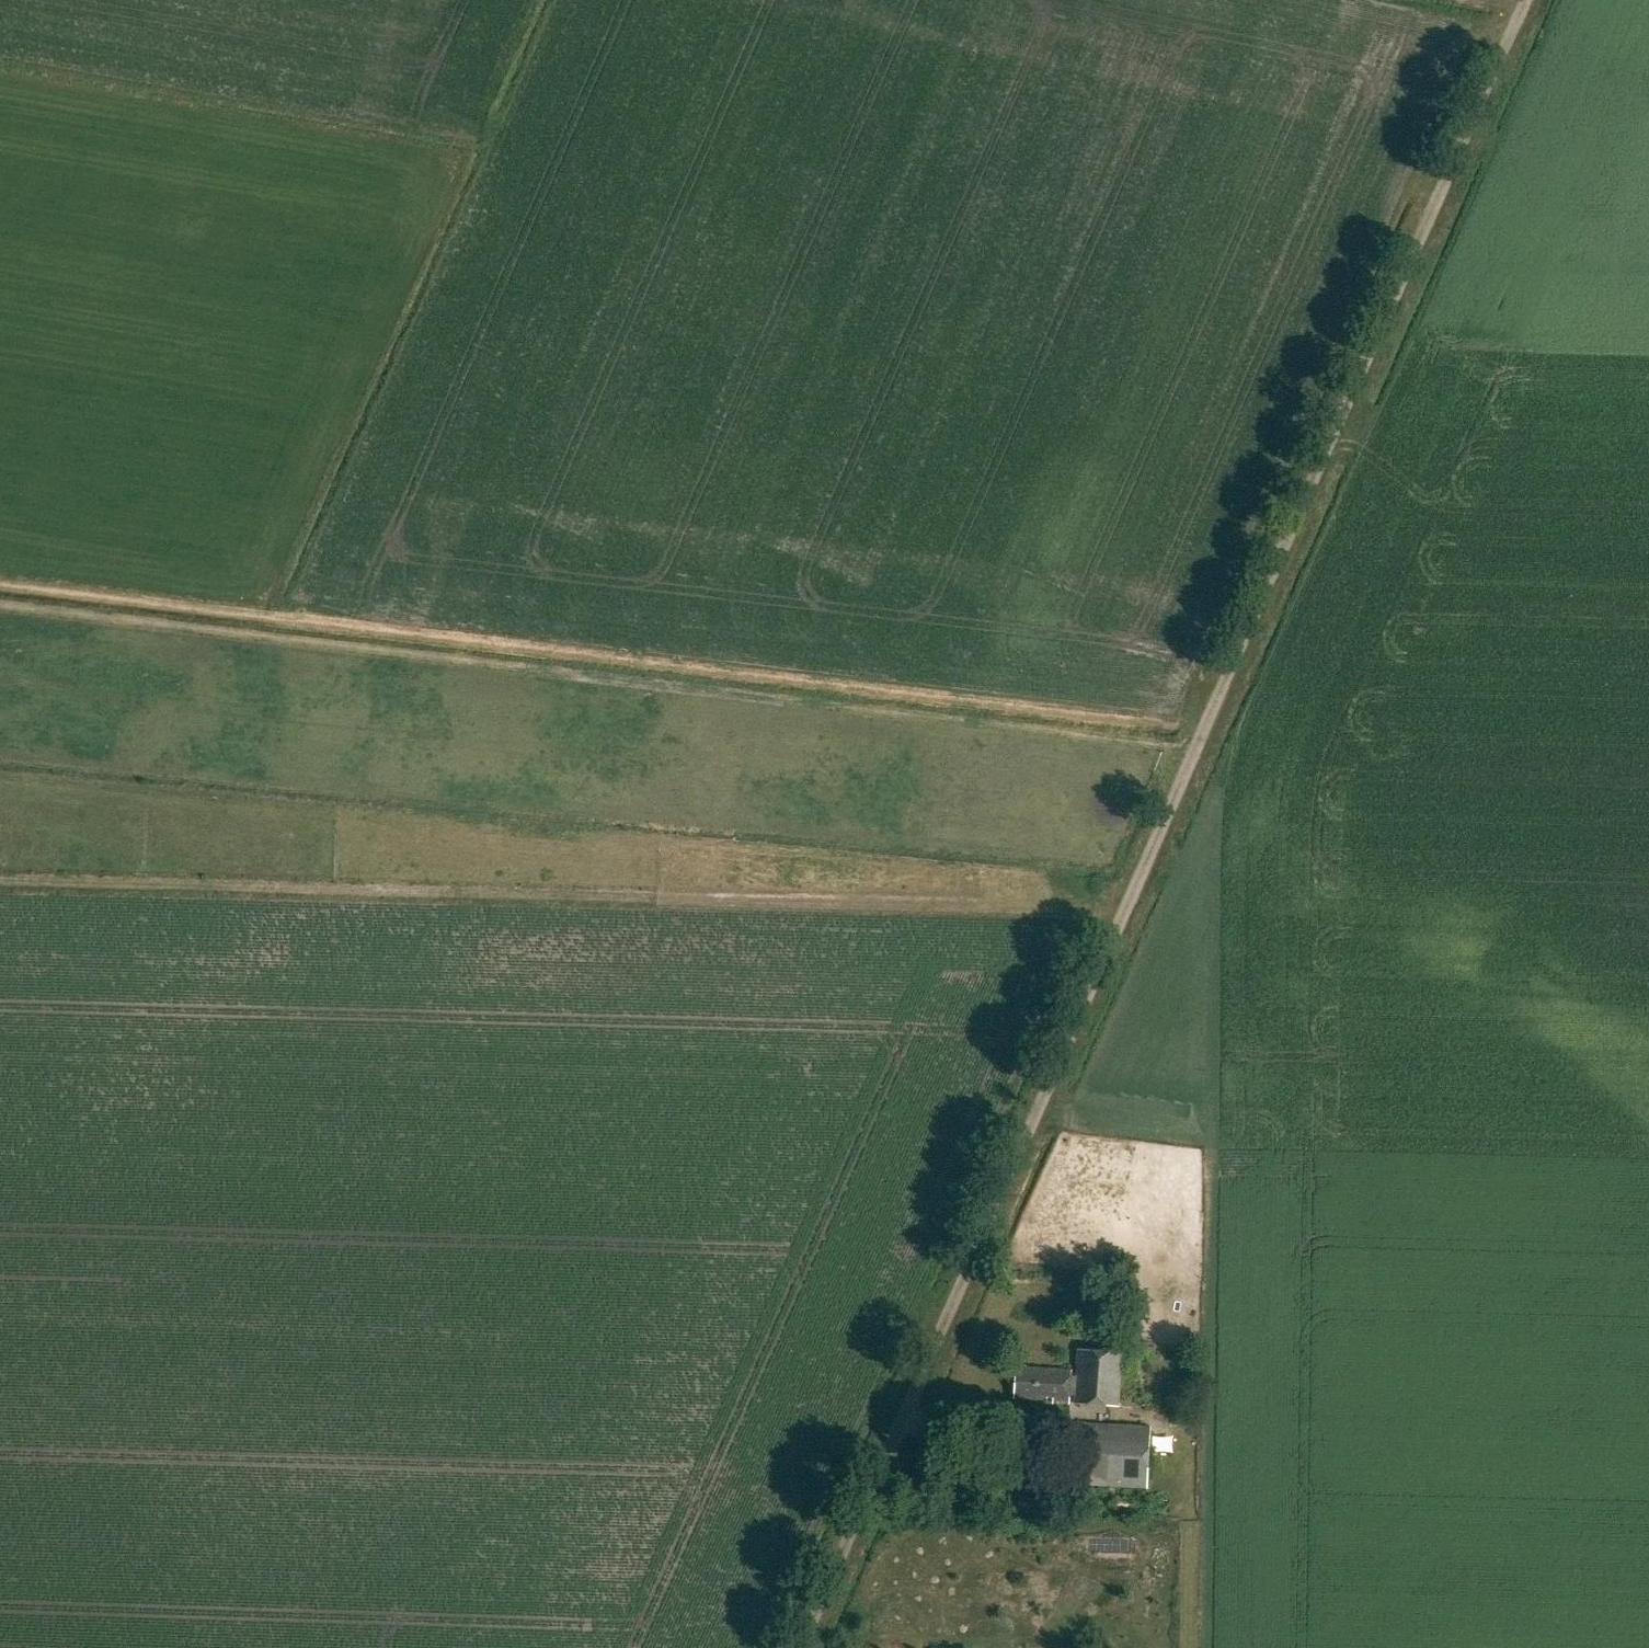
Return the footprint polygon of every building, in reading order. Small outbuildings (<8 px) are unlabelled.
[(1072,1403),(1119,1406),(1121,1351),(1075,1347),(1072,1403)] [(1050,1402),(1050,1404),(1069,1405),(1072,1372),(1017,1368),(1014,1399),(1050,1402)] [(1081,1484),(1149,1486),(1152,1424),(1083,1420),(1081,1484)]
